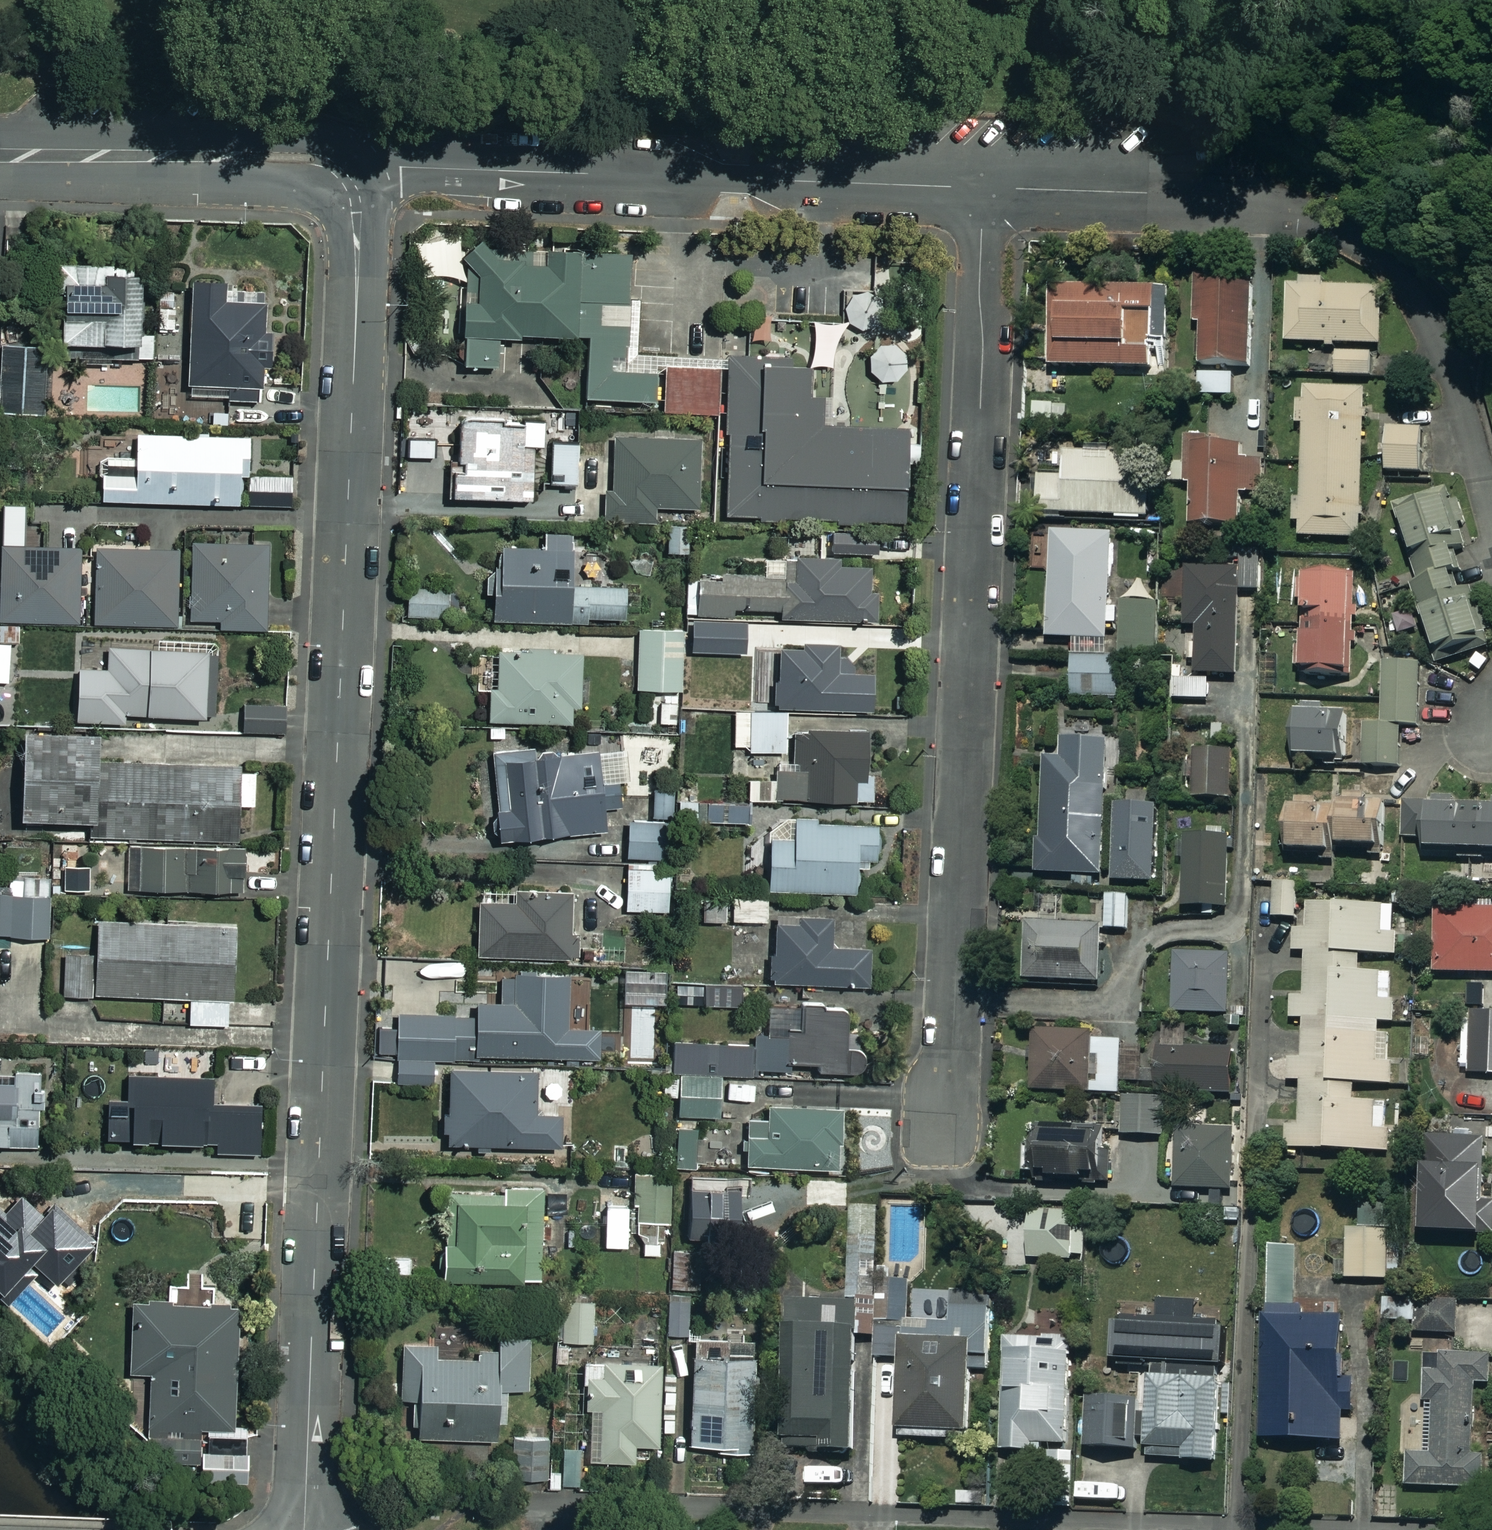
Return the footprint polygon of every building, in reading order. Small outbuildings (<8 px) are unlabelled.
[(632,253),(468,252),(467,366),(501,366),(501,336),(590,337),(589,400),(656,401),(656,373),(631,373),(632,253)] [(145,263),(66,263),(65,342),(145,342),(145,263)] [(227,279),(194,278),(190,398),(263,400),(266,303),(226,302),(227,279)] [(1208,326),(1208,403),(1242,403),(1242,374),(1258,374),(1258,285),(1195,285),(1195,326),(1208,326)] [(1165,288),(1055,288),(1055,369),(1165,368),(1165,288)] [(1385,289),(1292,288),(1291,344),(1384,345),(1385,289)] [(50,348),(4,346),(1,411),(48,413),(50,348)] [(1373,355),(1341,354),(1340,377),(1373,378),(1373,355)] [(811,359),(731,357),(727,517),(905,521),(908,429),(897,429),(851,428),(823,427),(823,397),(810,397),(811,359)] [(721,370),(666,369),(666,412),(721,412),(721,370)] [(1312,389),(1312,402),(1301,402),(1300,425),(1307,425),(1305,494),(1298,494),(1297,538),(1364,539),(1368,390),(1312,389)] [(462,426),(461,498),(537,499),(538,446),(546,447),(547,423),(527,422),(526,427),(462,426)] [(1425,430),(1391,429),(1390,472),(1424,473),(1425,430)] [(239,505),(241,437),(140,434),(139,460),(105,459),(104,501),(239,505)] [(700,440),(615,439),(615,493),(606,493),(606,522),(657,523),(657,508),(699,508),(700,440)] [(580,445),(553,445),(554,485),(580,484),(580,445)] [(1243,463),(1243,445),(1189,446),(1189,487),(1193,487),(1193,527),(1244,526),(1244,494),(1260,494),(1260,463),(1243,463)] [(1153,451),(1068,449),(1067,477),(1042,477),(1041,514),(1151,517),(1153,451)] [(294,477),(251,478),(252,506),(295,505),(294,477)] [(1442,504),(1406,517),(1421,559),(1414,561),(1422,583),(1414,586),(1424,614),(1429,612),(1444,654),(1490,637),(1442,504)] [(692,525),(671,524),(669,553),(690,554),(692,525)] [(1115,531),(1055,529),(1052,638),(1111,640),(1115,531)] [(232,534),(196,532),(192,620),(223,621),(222,628),(267,630),(271,546),(231,544),(232,534)] [(574,535),(549,535),(549,548),(496,547),(495,621),(593,622),(593,618),(627,618),(627,589),(574,589),(574,535)] [(830,557),(767,556),(767,574),(686,573),(686,615),(871,618),(872,537),(831,536),(830,557)] [(82,549),(3,547),(2,622),(80,623),(82,549)] [(179,551),(98,550),(97,623),(178,625),(179,551)] [(1191,582),(1184,582),(1183,599),(1190,599),(1190,628),(1201,629),(1199,675),(1239,676),(1242,572),(1191,570),(1191,582)] [(1357,673),(1357,576),(1307,576),(1307,673),(1357,673)] [(453,617),(453,589),(410,588),(410,617),(453,617)] [(1158,604),(1124,604),(1124,656),(1158,656),(1158,604)] [(684,631),(641,630),(639,689),(683,690),(684,631)] [(130,636),(129,654),(114,653),(110,711),(215,718),(219,654),(162,650),(163,638),(130,636)] [(836,644),(808,643),(808,650),(779,649),(777,707),(874,711),(876,674),(835,672),(836,644)] [(583,655),(501,652),(501,663),(478,662),(477,691),(492,691),(491,719),(581,722),(583,655)] [(1120,656),(1076,655),(1074,698),(1119,700),(1120,656)] [(697,712),(736,713),(740,713),(740,658),(697,658),(697,712)] [(1424,661),(1388,660),(1386,726),(1368,725),(1367,766),(1401,767),(1403,726),(1422,727),(1424,661)] [(1212,680),(1177,680),(1177,700),(1211,700),(1212,680)] [(284,704),(245,705),(246,733),(285,732),(284,704)] [(1348,758),(1349,708),(1301,707),(1300,757),(1348,758)] [(740,713),(736,713),(736,752),(787,752),(787,713),(740,713)] [(100,733),(27,732),(25,820),(94,821),(94,838),(129,839),(128,889),(242,891),(244,766),(100,763),(100,733)] [(749,802),(872,802),(872,733),(794,733),(794,769),(772,769),(772,784),(689,784),(689,801),(749,802)] [(1109,742),(1065,741),(1065,761),(1048,760),(1046,839),(1041,839),(1040,874),(1106,876),(1109,742)] [(622,747),(495,755),(501,840),(606,833),(604,809),(626,808),(622,747)] [(1233,752),(1199,752),(1198,798),(1233,799),(1233,752)] [(676,791),(656,790),(655,816),(674,817),(676,791)] [(749,802),(689,801),(689,828),(749,828),(749,802)] [(1406,801),(1405,838),(1425,839),(1425,850),(1491,851),(1491,803),(1406,801)] [(1337,852),(1337,803),(1292,803),(1292,852),(1337,852)] [(1346,803),(1346,852),(1383,852),(1383,803),(1346,803)] [(1161,808),(1120,807),(1118,882),(1159,884),(1161,808)] [(654,823),(630,822),(628,855),(652,857),(654,823)] [(877,825),(796,823),(796,840),(773,840),(771,891),(859,893),(859,860),(877,860),(877,825)] [(1232,838),(1188,838),(1188,912),(1231,912),(1232,838)] [(672,865),(630,864),(628,910),(669,912),(672,865)] [(1301,877),(1278,876),(1277,923),(1300,923),(1301,877)] [(13,897),(0,897),(0,907),(0,936),(50,937),(52,879),(13,878),(13,897)] [(572,895),(519,894),(519,902),(480,901),(479,956),(579,958),(580,935),(572,934),(572,895)] [(1132,897),(1110,896),(1109,929),(1131,930),(1132,897)] [(770,898),(705,899),(705,922),(770,921),(770,898)] [(1407,907),(1312,905),(1312,931),(1298,930),(1297,953),(1310,953),(1309,1001),(1295,1000),(1294,1019),(1308,1020),(1307,1059),(1293,1059),(1292,1082),(1305,1082),(1304,1127),(1290,1127),(1289,1150),(1392,1152),(1393,1106),(1358,1105),(1358,1084),(1392,1085),(1394,974),(1363,973),(1364,955),(1406,956),(1407,907)] [(1440,910),(1439,974),(1491,974),(1491,910),(1440,910)] [(834,946),(835,917),(777,915),(776,983),(870,985),(870,946),(834,946)] [(236,925),(100,921),(99,956),(67,955),(66,995),(192,999),(191,1024),(233,1025),(236,925)] [(1103,926),(1030,923),(1028,979),(1102,982),(1103,926)] [(1234,956),(1178,954),(1176,1013),(1232,1014),(1234,956)] [(570,974),(504,975),(504,1004),(480,1004),(480,1016),(400,1016),(400,1083),(437,1083),(437,1057),(601,1057),(601,1029),(570,1029),(570,974)] [(741,983),(700,981),(698,1005),(739,1007),(741,983)] [(848,1031),(849,1010),(758,1008),(757,1045),(676,1043),(675,1073),(756,1075),(756,1070),(790,1071),(790,1063),(820,1064),(820,1071),(864,1072),(865,1031),(848,1031)] [(1466,1014),(1466,1074),(1491,1074),(1491,1014),(1466,1014)] [(1095,1032),(1036,1031),(1035,1089),(1122,1091),(1123,1041),(1095,1040),(1095,1032)] [(1236,1050),(1161,1051),(1162,1094),(1236,1093),(1236,1050)] [(540,1070),(452,1069),(451,1144),(562,1146),(563,1113),(539,1112),(540,1070)] [(718,1077),(676,1075),(674,1112),(716,1114),(717,1090),(718,1077)] [(43,1076),(0,1078),(0,1146),(45,1145),(43,1076)] [(213,1078),(131,1076),(130,1101),(110,1100),(109,1140),(218,1142),(218,1153),(259,1154),(260,1106),(212,1105),(213,1078)] [(1165,1098),(1126,1099),(1126,1136),(1165,1136),(1165,1098)] [(843,1108),(771,1104),(771,1122),(749,1121),(747,1164),(840,1169),(843,1108)] [(701,1126),(680,1125),(678,1168),(699,1169),(701,1126)] [(1111,1130),(1030,1127),(1028,1177),(1109,1180),(1111,1130)] [(1234,1129),(1180,1128),(1180,1189),(1234,1190),(1234,1129)] [(1430,1138),(1429,1234),(1491,1235),(1491,1201),(1489,1201),(1490,1139),(1430,1138)] [(637,1222),(642,1222),(642,1257),(663,1256),(663,1221),(671,1221),(670,1174),(636,1175),(637,1222)] [(543,1188),(439,1187),(439,1230),(448,1230),(447,1279),(542,1280),(543,1188)] [(1089,1212),(1035,1210),(1033,1259),(1087,1261),(1089,1212)] [(605,1251),(600,1217),(569,1221),(574,1256),(605,1251)] [(7,1223),(0,1232),(0,1272),(27,1239),(7,1223)] [(1391,1230),(1351,1229),(1350,1279),(1390,1280),(1391,1230)] [(1302,1316),(1303,1246),(1275,1245),(1273,1315),(1268,1315),(1266,1440),(1350,1441),(1352,1317),(1302,1316)] [(211,1290),(173,1290),(173,1299),(132,1299),(132,1374),(204,1374),(203,1484),(250,1484),(250,1435),(237,1435),(237,1303),(211,1303),(211,1290)] [(691,1334),(690,1294),(670,1295),(671,1334),(691,1334)] [(993,1295),(954,1294),(954,1325),(879,1324),(879,1359),(904,1359),(903,1438),(973,1439),(974,1352),(992,1353),(993,1295)] [(858,1299),(784,1297),(780,1444),(854,1446),(858,1299)] [(594,1301),(565,1300),(564,1342),(593,1343),(594,1301)] [(1462,1301),(1386,1300),(1386,1333),(1462,1334),(1462,1301)] [(1227,1328),(1119,1323),(1118,1361),(1156,1362),(1152,1458),(1222,1461),(1227,1328)] [(759,1334),(696,1331),(691,1445),(722,1446),(721,1451),(754,1453),(759,1334)] [(531,1335),(501,1336),(501,1350),(477,1350),(477,1359),(439,1359),(438,1345),(404,1345),(405,1414),(419,1413),(420,1440),(500,1439),(499,1389),(532,1388),(531,1335)] [(1075,1340),(1010,1338),(1005,1451),(1070,1454),(1075,1340)] [(1426,1355),(1429,1454),(1411,1455),(1412,1489),(1484,1487),(1481,1382),(1491,1382),(1491,1353),(1426,1355)] [(661,1363),(587,1363),(587,1404),(591,1404),(591,1461),(636,1461),(636,1445),(661,1445),(661,1363)] [(1139,1402),(1092,1400),(1090,1448),(1136,1450),(1139,1402)] [(550,1439),(514,1438),(513,1478),(549,1479),(550,1439)]
